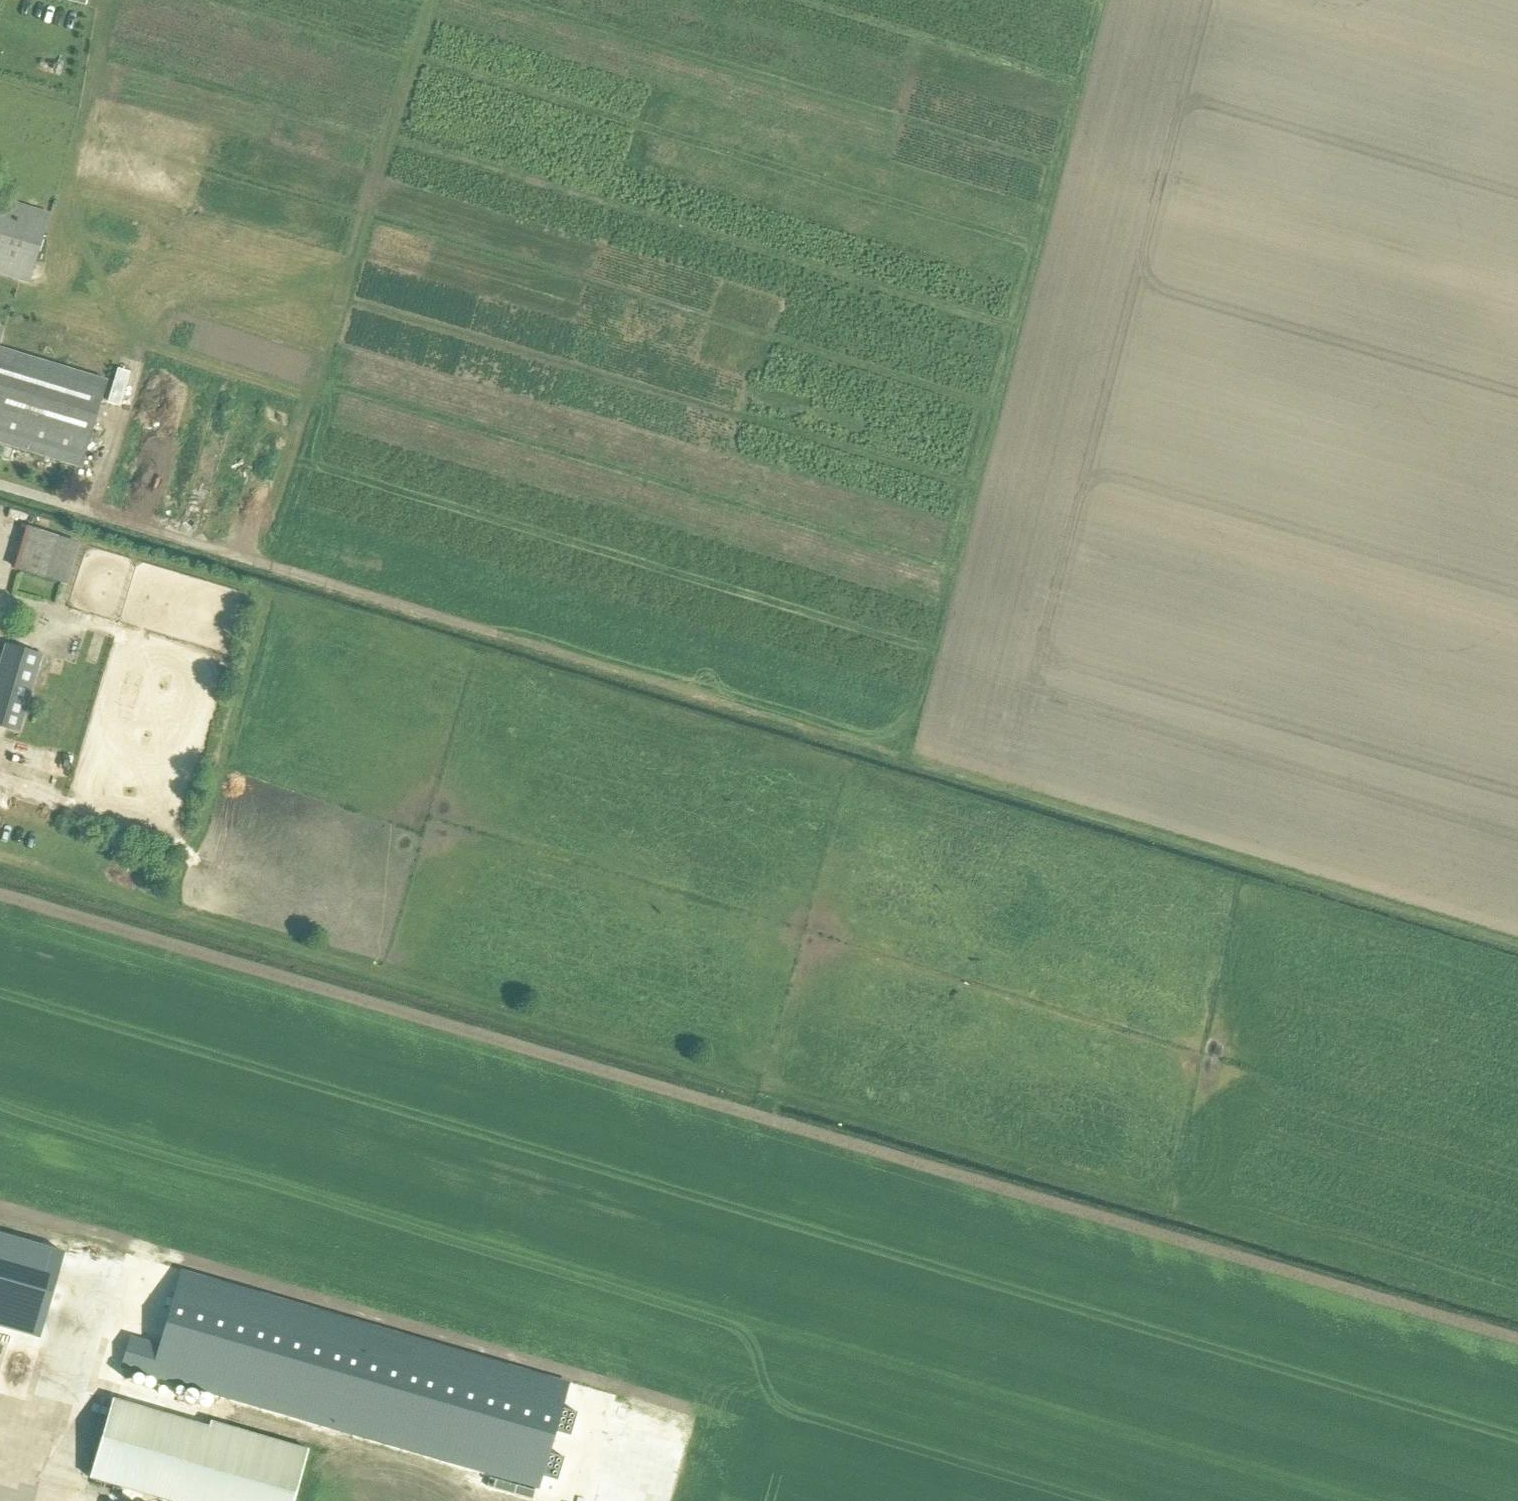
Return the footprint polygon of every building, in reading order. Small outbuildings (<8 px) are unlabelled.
[(30,283),(50,216),(0,201),(0,274),(30,283)] [(81,469),(107,382),(0,350),(0,444),(81,469)] [(121,407),(131,372),(118,368),(109,404),(121,407)] [(79,544),(26,528),(13,570),(66,586),(79,544)] [(0,661),(0,694),(29,703),(43,656),(5,645),(0,661)] [(136,1301),(125,1342),(539,1461),(578,1324),(200,1216),(176,1311),(136,1301)] [(43,1327),(62,1264),(0,1246),(0,1315),(43,1327)] [(94,1474),(187,1500),(294,1500),(308,1453),(116,1397),(94,1474)] [(535,1492),(489,1479),(487,1488),(532,1500),(535,1492)]
